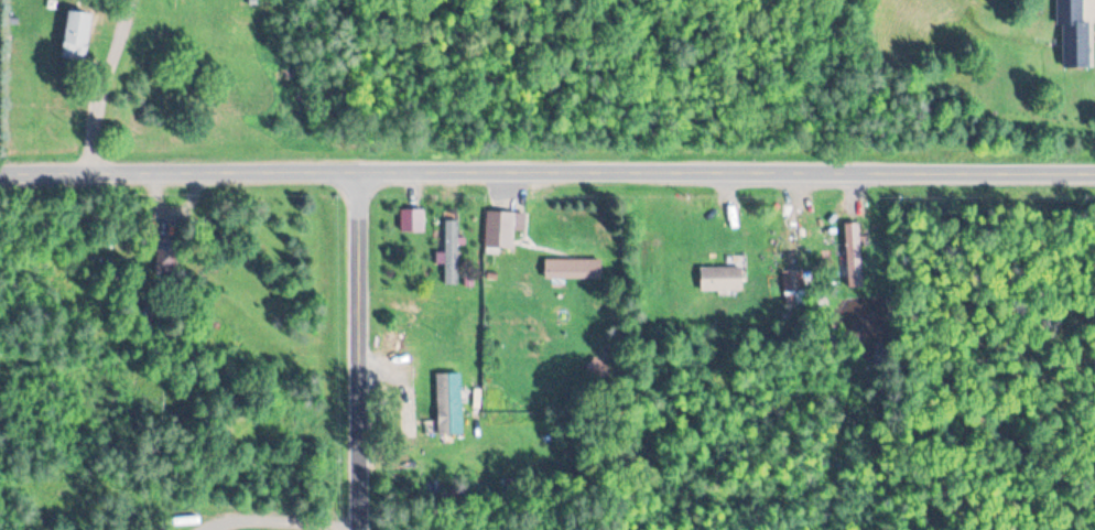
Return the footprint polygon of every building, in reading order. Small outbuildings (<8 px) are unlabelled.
[(1061,67),(1089,67),(1088,0),(1060,0),(1061,67)] [(86,58),(93,13),(69,9),(62,54),(86,58)] [(424,209),(401,209),(401,232),(424,232),(424,209)] [(514,232),(525,232),(525,213),(487,211),(485,248),(513,249),(514,232)] [(458,285),(459,220),(445,220),(445,285),(458,285)] [(846,223),(848,289),(862,288),(860,223),(846,223)] [(177,249),(177,234),(161,234),(161,249),(177,249)] [(545,259),(545,279),(602,279),(602,259),(545,259)] [(701,291),(743,291),(743,265),(701,265),(701,291)] [(797,270),(781,276),(792,305),(808,299),(797,270)] [(438,373),(438,434),(462,434),(462,373),(438,373)]
